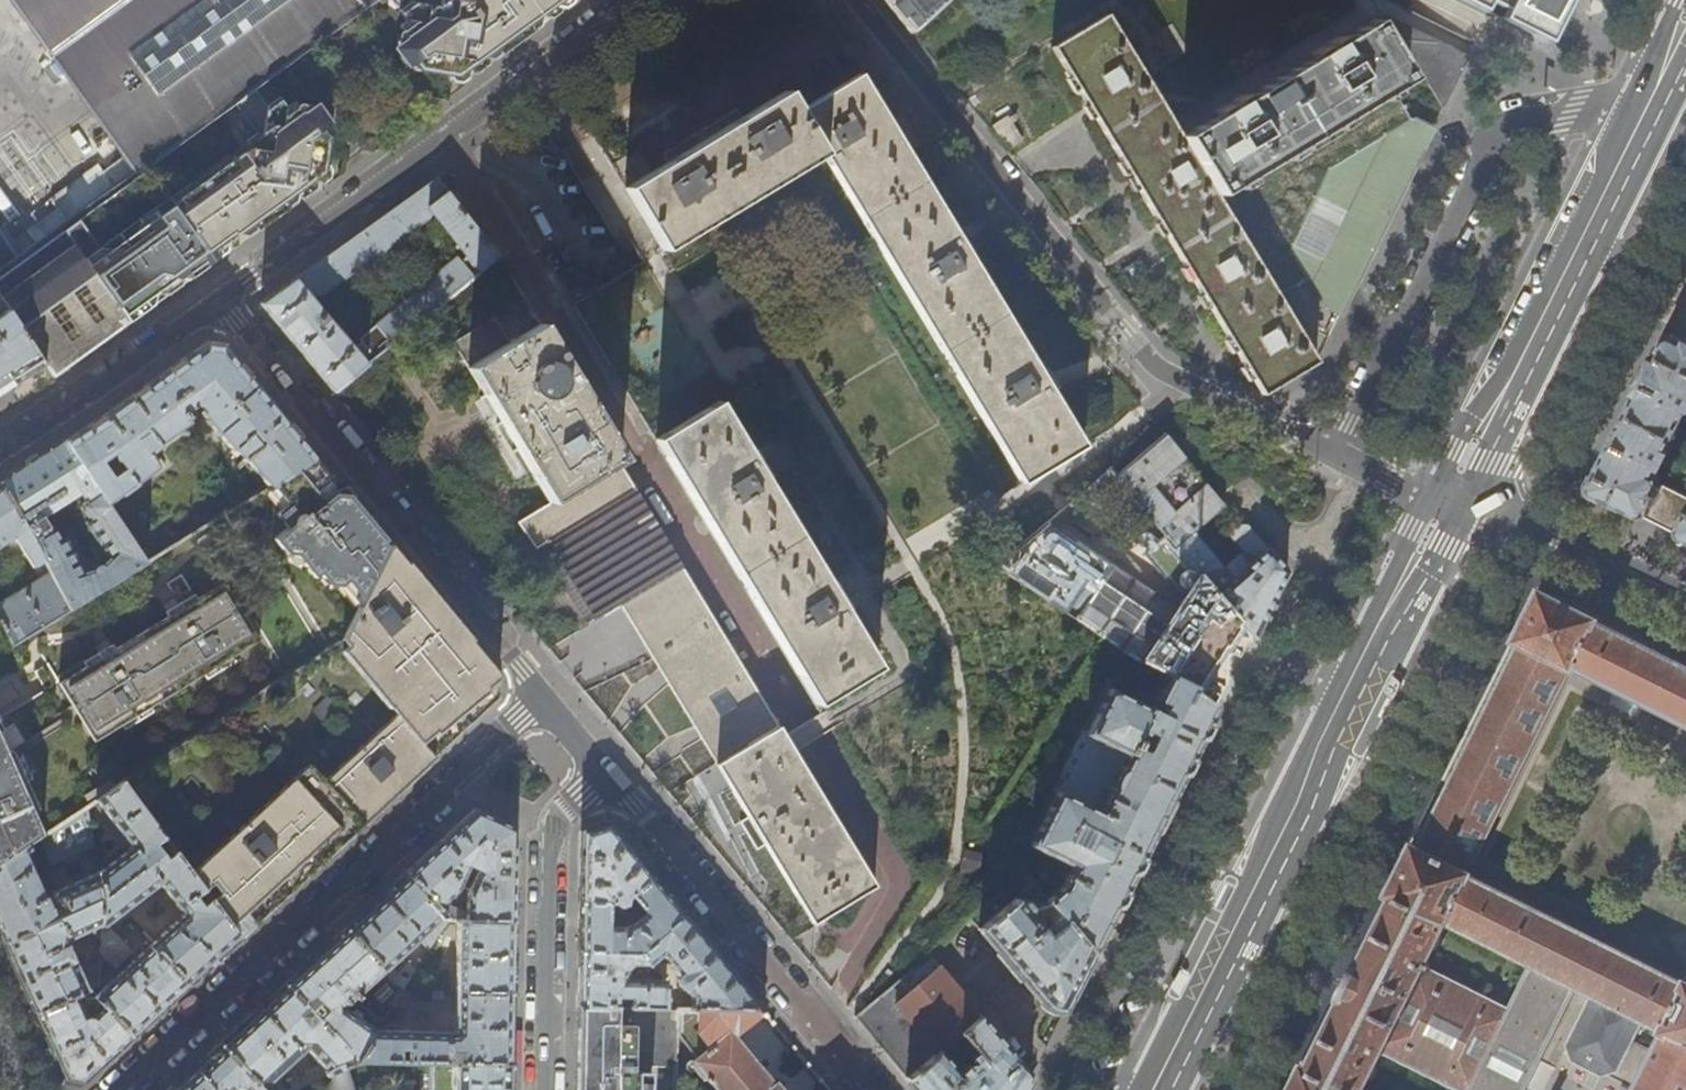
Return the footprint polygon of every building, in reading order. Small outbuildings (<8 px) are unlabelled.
[(134,179),(148,169),(237,103),(258,88),(380,0),(11,0),(134,179)] [(413,3),(403,11),(409,20),(402,25),(407,33),(405,45),(401,49),(400,55),(408,64),(413,65),(418,62),(431,65),(436,72),(449,75),(454,83),(461,84),(468,78),(472,55),(494,59),(539,26),(541,16),(544,13),(535,0),(411,0),(413,3)] [(544,13),(555,6),(564,7),(571,2),(571,0),(535,0),(544,13)] [(910,32),(945,0),(884,0),(910,32)] [(1549,42),(1570,0),(1465,0),(1549,42)] [(1054,47),(1259,399),(1287,383),(1313,368),(1274,301),(1214,198),(1180,139),(1107,15),(1054,47)] [(1375,26),(1405,75),(1417,67),(1443,108),(1469,56),(1389,17),(1375,26)] [(1371,21),(1180,139),(1214,198),(1341,120),(1408,79),(1405,75),(1375,26),(1371,21)] [(971,262),(954,235),(863,75),(804,115),(790,92),(747,121),(742,113),(669,156),(673,164),(629,190),(666,252),(827,160),(1016,487),(1083,447),(1054,395),(1036,368),(971,262)] [(174,203),(218,263),(229,255),(231,244),(241,236),(251,239),(297,205),(303,180),(324,184),(332,178),(334,172),(329,166),(332,153),(325,144),(327,131),(332,127),(334,119),(328,111),(320,109),(316,112),(305,111),(298,101),(291,107),(283,96),(270,105),(258,88),(237,103),(258,132),(248,139),(253,146),(174,203)] [(1287,254),(1303,284),(1317,309),(1338,319),(1432,130),(1410,118),(1359,149),(1330,168),(1287,254)] [(1214,198),(1274,301),(1303,284),(1287,254),(1330,168),(1359,149),(1341,120),(1214,198)] [(58,235),(124,330),(191,282),(218,263),(174,203),(148,169),(134,179),(71,225),(58,235)] [(436,178),(435,179),(389,211),(299,276),(260,304),(261,304),(290,339),(334,392),(498,253),(436,178)] [(30,233),(40,247),(58,235),(71,225),(61,210),(30,233)] [(21,261),(0,229),(0,277),(21,261)] [(964,229),(954,235),(971,262),(980,257),(964,229)] [(55,378),(107,341),(124,330),(58,235),(40,247),(21,261),(0,277),(0,297),(46,364),(55,378)] [(10,387),(46,364),(0,297),(0,393),(10,387)] [(762,848),(810,924),(870,887),(615,461),(619,459),(540,324),(507,341),(494,317),(452,340),(548,500),(517,522),(536,549),(547,540),(597,619),(618,606),(744,818),(736,823),(754,853),(762,848)] [(1663,485),(1660,476),(1656,474),(1659,468),(1661,468),(1668,452),(1668,451),(1685,414),(1685,340),(1669,332),(1667,335),(1593,483),(1596,493),(1604,497),(1685,537),(1685,497),(1663,485)] [(207,343),(145,385),(129,397),(81,430),(66,441),(107,503),(124,492),(125,494),(140,483),(139,481),(160,466),(164,463),(160,457),(156,460),(150,452),(161,445),(159,443),(183,426),(186,429),(192,425),(189,421),(187,417),(189,415),(185,410),(198,401),(204,409),(201,411),(206,418),(204,420),(217,434),(218,436),(221,435),(233,449),(235,447),(245,460),(247,458),(270,487),(318,458),(282,415),(236,360),(223,345),(207,343)] [(1043,363),(1036,368),(1054,395),(1061,390),(1043,363)] [(660,439),(820,708),(882,669),(724,402),(660,439)] [(1166,537),(1241,624),(1253,639),(1261,622),(1285,575),(1267,548),(1262,543),(1247,525),(1239,524),(1236,520),(1218,535),(1237,557),(1217,574),(1186,538),(1224,505),(1192,467),(1165,433),(1115,476),(1166,537)] [(107,503),(66,441),(41,456),(20,470),(0,482),(70,608),(147,562),(134,542),(107,503)] [(270,487),(269,488),(283,506),(277,511),(289,525),(278,534),(290,548),(300,549),(319,572),(324,568),(333,580),(344,580),(361,600),(386,549),(391,545),(364,513),(337,481),(318,458),(270,487)] [(13,536),(41,579),(0,604),(0,621),(14,644),(70,608),(0,482),(0,545),(13,536)] [(164,523),(134,542),(147,562),(177,543),(164,523)] [(1225,647),(1241,624),(1166,537),(1146,553),(1172,585),(1173,591),(1178,596),(1184,596),(1176,609),(1046,524),(988,572),(1003,572),(1102,637),(1170,675),(1194,688),(1193,690),(1196,692),(1199,687),(1198,686),(1211,666),(1224,647),(1225,647)] [(122,783),(164,837),(175,853),(240,937),(274,905),(360,827),(435,759),(489,709),(501,698),(501,679),(477,649),(425,587),(391,545),(386,549),(361,600),(346,628),(341,639),(228,714),(194,737),(122,783)] [(225,582),(60,683),(95,741),(259,639),(225,582)] [(1598,621),(1599,618),(1541,588),(1521,628),(1514,640),(1519,642),(1418,845),(1413,842),(1388,893),(1392,896),(1388,905),(1352,979),(1312,1057),(1308,1066),(1303,1064),(1290,1089),(1360,1089),(1379,1052),(1455,1089),(1522,1089),(1575,986),(1592,995),(1567,1044),(1572,1058),(1601,1073),(1619,1068),(1643,1020),(1661,1029),(1663,1030),(1633,1089),(1685,1089),(1685,977),(1685,980),(1470,874),(1471,872),(1470,871),(1571,668),(1573,670),(1574,667),(1685,723),(1685,664),(1598,621)] [(1074,870),(1065,888),(1049,901),(1052,905),(1093,953),(1114,909),(1154,831),(1184,770),(1216,707),(1196,692),(1193,690),(1194,688),(1170,675),(1157,702),(1166,707),(1161,716),(1110,691),(1088,736),(1129,757),(1122,771),(1120,773),(1117,778),(1116,780),(1115,786),(1102,813),(1060,793),(1033,849),(1074,870)] [(1391,675),(1383,691),(1389,697),(1398,680),(1391,675)] [(44,835),(33,810),(38,808),(11,748),(6,750),(0,736),(0,864),(44,835)] [(155,844),(164,837),(122,783),(95,801),(129,847),(97,870),(104,898),(101,935),(100,950),(116,935),(106,924),(159,884),(182,915),(151,944),(188,984),(216,962),(226,951),(240,937),(175,853),(166,859),(155,844)] [(97,870),(84,808),(44,835),(0,864),(0,929),(6,941),(104,898),(97,870)] [(417,863),(407,873),(438,907),(457,890),(468,866),(478,871),(466,892),(466,914),(458,914),(458,920),(514,921),(515,892),(515,877),(516,827),(476,810),(445,838),(417,863)] [(627,898),(632,895),(632,894),(652,876),(626,845),(608,823),(582,832),(581,874),(580,902),(608,901),(608,904),(614,904),(619,907),(626,904),(627,898)] [(1066,1006),(1093,953),(1052,905),(1042,914),(1052,926),(1051,933),(1052,935),(1049,938),(1030,915),(1031,909),(1026,903),(1040,891),(1023,871),(968,920),(1043,1006),(1046,1009),(1056,1015),(1059,1015),(1063,1012),(1066,1006)] [(438,907),(407,873),(374,902),(346,928),(384,971),(404,989),(416,970),(408,962),(399,974),(390,965),(419,938),(430,949),(450,920),(438,907)] [(632,894),(632,895),(639,904),(642,908),(637,912),(641,917),(628,927),(618,926),(618,922),(609,922),(609,915),(608,915),(608,904),(608,901),(580,902),(580,929),(579,951),(639,952),(684,914),(666,893),(652,876),(632,894)] [(101,935),(104,898),(6,941),(22,978),(37,1012),(88,990),(97,986),(99,970),(99,960),(79,969),(68,946),(69,939),(80,934),(82,938),(87,935),(89,938),(101,935)] [(715,951),(684,914),(639,952),(649,964),(661,954),(680,976),(678,980),(678,984),(684,991),(686,989),(692,996),(692,1008),(763,1010),(715,951)] [(513,958),(514,921),(458,920),(456,991),(512,993),(513,958)] [(314,958),(285,984),(357,1061),(377,1030),(345,1006),(361,992),(365,995),(363,1006),(383,1021),(393,1006),(402,991),(404,989),(384,971),(346,928),(314,958)] [(116,935),(100,950),(99,960),(99,970),(108,962),(114,970),(131,953),(116,935)] [(158,1012),(188,984),(151,944),(94,996),(97,999),(104,1006),(132,1036),(158,1012)] [(649,964),(639,952),(579,951),(578,983),(578,1006),(617,1007),(663,1008),(663,999),(664,980),(625,979),(625,970),(632,964),(649,964)] [(907,1079),(980,1018),(926,958),(855,1016),(879,1046),(907,1079)] [(1182,969),(1172,988),(1179,995),(1189,976),(1182,969)] [(220,1044),(263,1089),(280,1089),(271,1080),(306,1048),(330,1073),(357,1062),(357,1061),(285,984),(249,1017),(220,1044)] [(94,996),(88,990),(37,1012),(54,1050),(66,1077),(83,1080),(91,1073),(113,1053),(132,1036),(104,1006),(93,1017),(84,1016),(82,1012),(88,1009),(85,1004),(97,999),(94,996)] [(512,1024),(512,993),(456,991),(455,1033),(377,1030),(357,1061),(357,1062),(399,1062),(399,1048),(410,1048),(409,1062),(430,1063),(511,1065),(512,1024)] [(412,997),(402,991),(393,1006),(402,1012),(412,997)] [(672,999),(663,999),(663,1008),(677,1008),(681,1008),(681,1001),(672,1001),(672,999)] [(578,1006),(578,1025),(577,1064),(576,1089),(633,1089),(634,1026),(617,1026),(617,1007),(578,1006)] [(617,1007),(617,1026),(634,1026),(633,1089),(650,1089),(650,1072),(638,1072),(638,1066),(676,1067),(677,1028),(677,1008),(663,1008),(617,1007)] [(681,1008),(677,1008),(677,1028),(709,1029),(709,1039),(703,1044),(705,1046),(694,1056),(698,1061),(695,1063),(718,1089),(778,1089),(776,1087),(774,1089),(731,1036),(737,1032),(739,1033),(746,1027),(746,1028),(758,1019),(758,1018),(766,1012),(763,1010),(692,1008),(681,1008)] [(1031,1076),(980,1018),(907,1079),(916,1089),(1024,1089),(1031,1076)] [(220,1044),(186,1075),(170,1089),(263,1089),(220,1044)] [(399,1062),(357,1062),(330,1073),(307,1083),(295,1089),(292,1089),(429,1089),(430,1063),(409,1062),(399,1062)] [(511,1065),(430,1063),(429,1089),(510,1089),(511,1065)] [(293,1081),(295,1089),(307,1083),(304,1077),(293,1081)]
